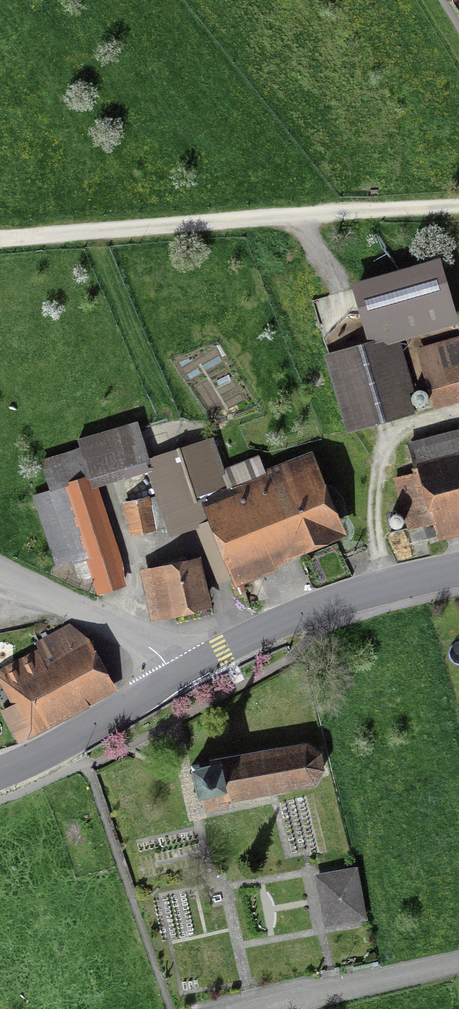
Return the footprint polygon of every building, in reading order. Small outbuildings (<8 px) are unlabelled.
[(435,265),(357,287),(372,341),(388,337),(450,320),(435,265)] [(409,410),(388,337),(372,341),(328,353),(349,427),(409,410)] [(421,353),(434,402),(458,396),(458,343),(421,353)] [(123,583),(90,479),(145,462),(133,425),(76,443),(78,450),(43,461),(52,490),(35,495),(56,562),(72,557),(78,576),(94,571),(100,590),(123,583)] [(147,463),(171,535),(201,525),(192,497),(223,487),(208,443),(147,463)] [(338,532),(311,468),(208,511),(235,575),(338,532)] [(421,486),(434,537),(458,530),(458,476),(421,486)] [(150,496),(124,500),(129,532),(155,528),(150,496)] [(200,554),(142,566),(154,616),(210,605),(200,554)] [(0,666),(0,678),(13,703),(2,710),(18,740),(118,688),(90,636),(70,622),(34,641),(37,646),(0,666)] [(304,745),(191,767),(199,806),(311,785),(323,771),(319,752),(304,745)] [(355,871),(318,878),(327,927),(364,920),(355,871)]
